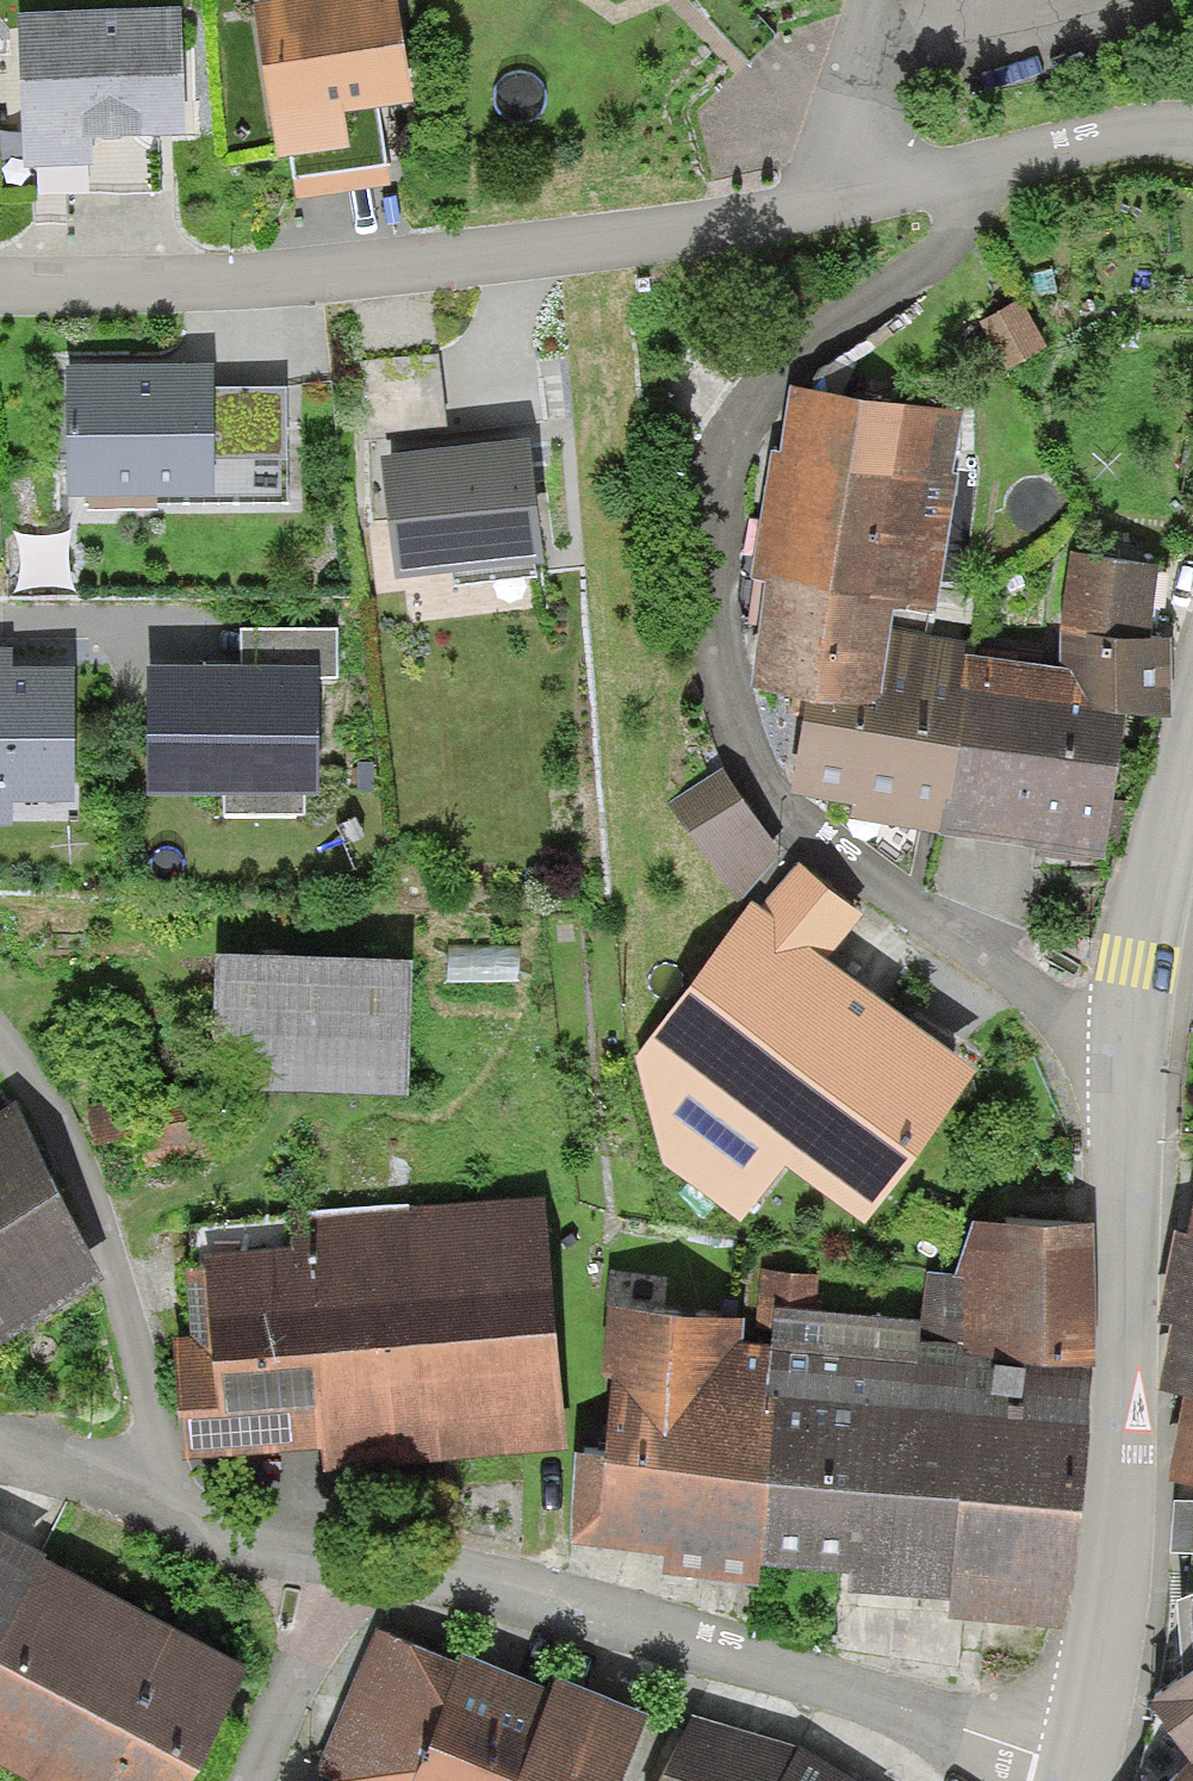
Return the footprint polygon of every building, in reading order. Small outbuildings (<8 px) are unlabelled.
[(249,8),(270,141),(328,133),(321,89),(392,78),(380,0),(301,0),(249,8)] [(153,12),(10,17),(14,147),(80,144),(78,114),(157,111),(153,12)] [(1001,304),(976,318),(1000,360),(1025,345),(1001,304)] [(198,372),(66,372),(66,482),(198,482),(198,372)] [(783,388),(758,543),(764,544),(879,563),(934,572),(959,417),(783,388)] [(520,431),(375,445),(386,566),(532,552),(520,431)] [(860,675),(879,563),(764,544),(746,657),(860,675)] [(1057,610),(1132,617),(1137,556),(1062,549),(1057,610)] [(846,782),(843,809),(1083,830),(1097,678),(1151,683),(1157,619),(1132,617),(1057,610),(1052,655),(878,639),(874,681),(798,674),(789,776),(846,782)] [(42,661),(0,660),(0,787),(40,787),(42,661)] [(299,782),(300,674),(154,672),(153,780),(299,782)] [(719,770),(669,803),(736,902),(785,869),(719,770)] [(743,916),(637,1060),(665,1165),(740,1228),(784,1173),(863,1228),(974,1079),(825,975),(863,920),(794,863),(752,922),(743,916)] [(394,948),(210,942),(206,1061),(390,1068),(394,948)] [(198,1081),(127,1096),(141,1165),(212,1150),(198,1081)] [(94,1265),(3,1116),(0,1118),(0,1321),(94,1265)] [(1159,1369),(1176,1372),(1192,1375),(1192,1159),(1159,1369)] [(291,1236),(194,1247),(202,1330),(171,1334),(182,1437),(326,1422),(329,1447),(543,1424),(519,1196),(289,1220),(291,1236)] [(917,1328),(917,1346),(962,1348),(961,1364),(1044,1375),(1096,1371),(1091,1229),(974,1227),(959,1281),(930,1274),(917,1328)] [(578,1469),(572,1557),(667,1565),(665,1581),(757,1589),(759,1574),(772,1351),(740,1349),(743,1325),(611,1316),(601,1474),(578,1469)] [(772,1351),(759,1574),(855,1578),(854,1595),(948,1598),(948,1622),(1055,1626),(1086,1381),(961,1364),(962,1348),(917,1346),(917,1328),(776,1317),(772,1351)] [(1176,1372),(1160,1469),(1192,1475),(1192,1375),(1176,1372)] [(46,1569),(0,1547),(0,1664),(46,1569)] [(0,1664),(0,1746),(73,1780),(185,1780),(242,1663),(46,1569),(0,1664)] [(321,1759),(372,1780),(609,1780),(646,1694),(557,1658),(550,1670),(466,1634),(462,1645),(416,1626),(379,1621),(321,1759)] [(1157,1668),(1192,1740),(1192,1649),(1157,1668)] [(794,1734),(691,1703),(649,1780),(765,1780),(794,1734)] [(797,1730),(794,1734),(765,1780),(881,1780),(797,1730)] [(1186,1741),(1140,1780),(1192,1780),(1192,1748),(1186,1741)]
